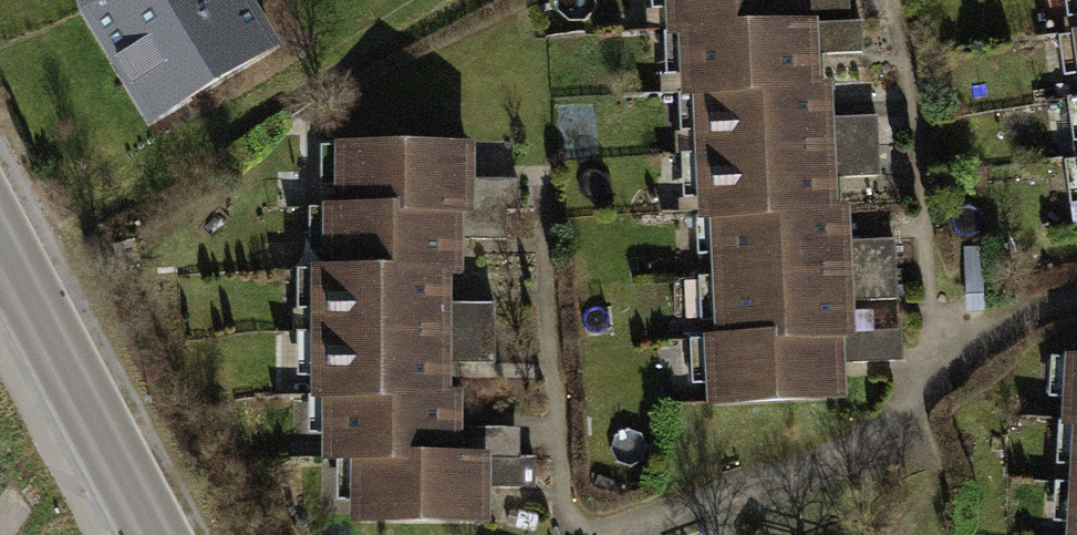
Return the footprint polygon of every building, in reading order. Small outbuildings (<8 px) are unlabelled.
[(78,20),(147,133),(283,50),(253,0),(73,0),(78,20)] [(664,45),(685,45),(686,105),(719,105),(726,404),(846,401),(839,100),(822,101),(821,34),(797,34),(797,0),(663,0),(664,45)] [(475,140),(320,139),(321,207),(474,208),(534,209),(533,174),(474,173),(475,140)] [(534,209),(321,207),(321,263),(321,269),(452,271),(464,272),(463,237),(534,238),(534,209)] [(321,269),(321,263),(308,263),(307,330),(498,329),(497,301),(452,301),(452,271),(321,269)] [(498,329),(307,330),(308,397),(320,397),(451,389),(451,359),(498,358),(498,329)] [(1065,351),(1063,417),(1074,418),(1076,418),(1076,352),(1065,351)] [(451,389),(320,397),(319,460),(348,460),(516,460),(520,460),(520,426),(462,427),(462,388),(451,389)] [(520,460),(348,460),(349,523),(491,523),(491,487),(535,487),(535,459),(520,460)] [(1072,471),(1065,534),(1076,534),(1076,471),(1072,471)]
